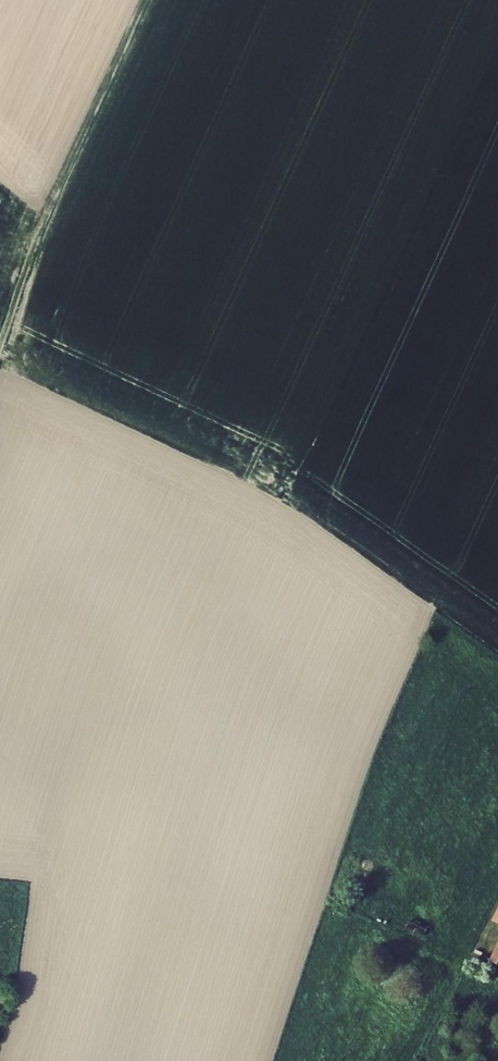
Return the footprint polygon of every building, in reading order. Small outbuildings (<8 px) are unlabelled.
[(487,960),(497,966),(497,936),(487,960)]
